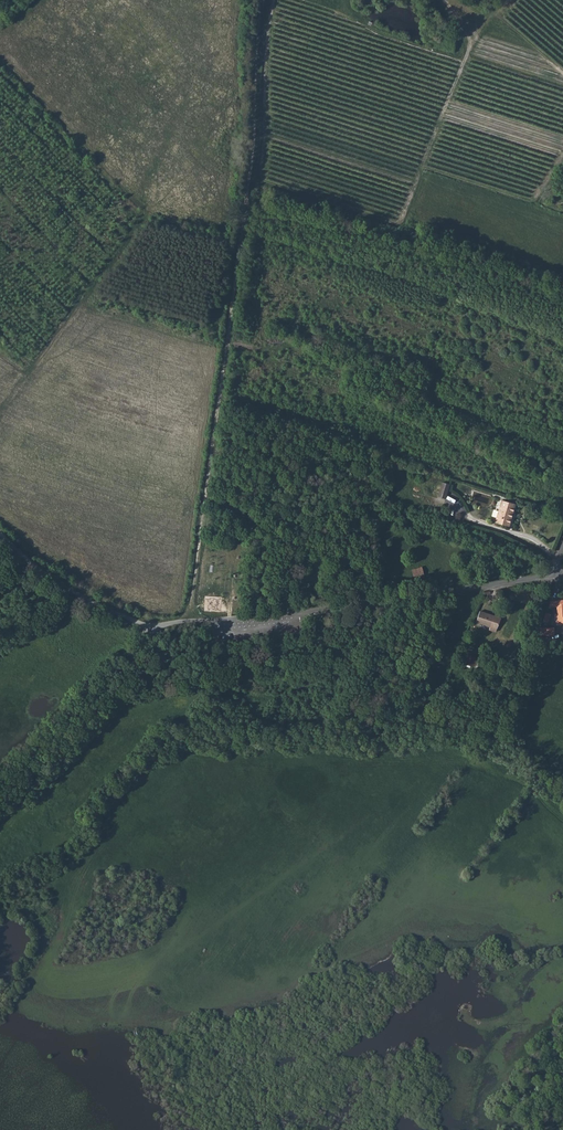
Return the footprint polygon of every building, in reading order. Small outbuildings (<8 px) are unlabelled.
[(436,497),(446,500),(452,486),(441,482),(436,497)] [(496,524),(511,529),(518,506),(502,502),(496,524)] [(411,570),(411,573),(413,579),(423,576),(421,568),(411,570)] [(556,606),(557,614),(555,614),(555,623),(562,622),(562,623),(562,600),(550,601),(549,607),(556,606)] [(475,623),(490,628),(489,631),(494,633),(499,619),(479,613),(475,623)] [(461,664),(470,667),(472,659),(463,657),(461,664)]
